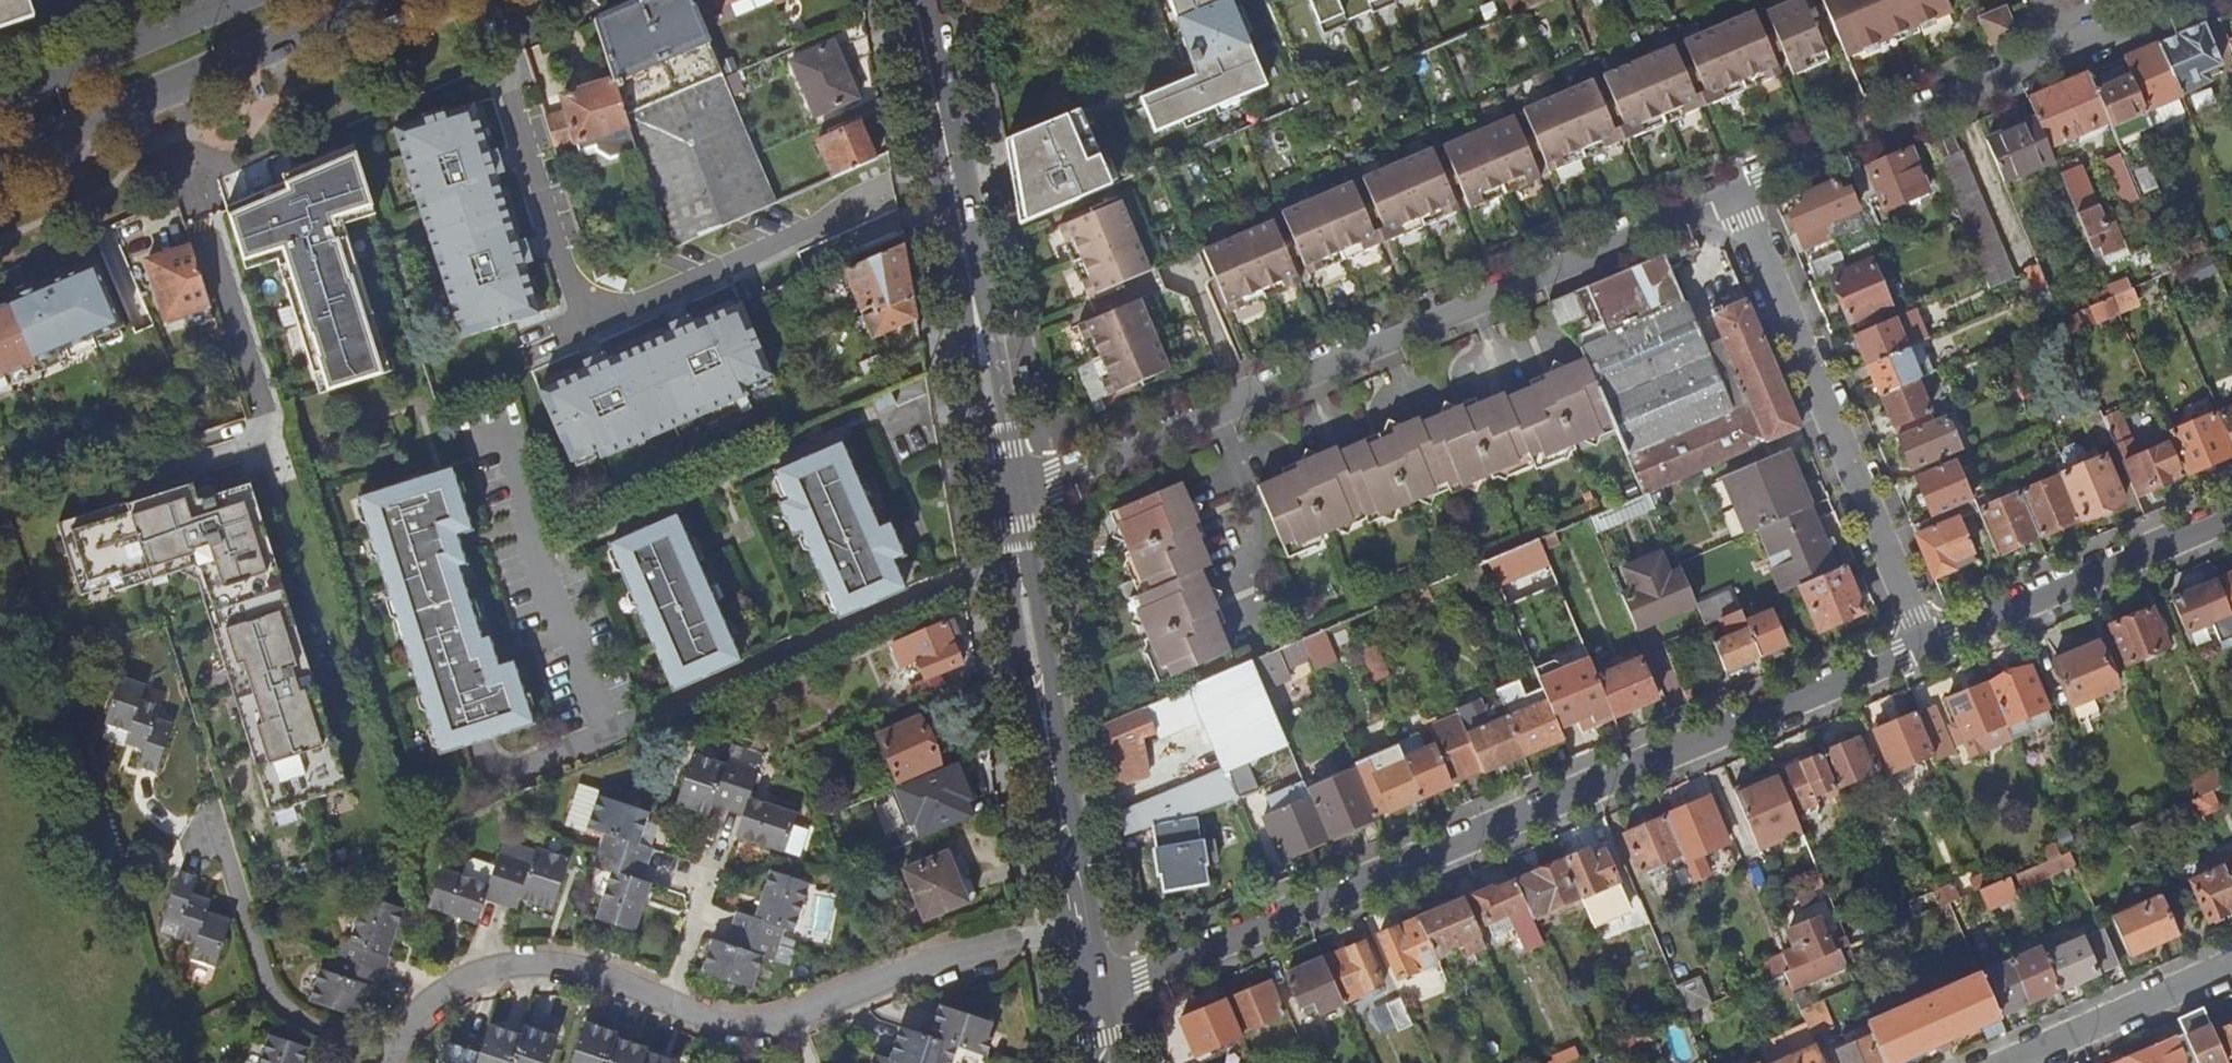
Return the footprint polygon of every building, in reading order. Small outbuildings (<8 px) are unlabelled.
[(35,20),(28,0),(0,0),(0,31),(35,20)] [(777,203),(759,159),(726,82),(723,73),(708,38),(692,0),(654,0),(601,22),(617,80),(626,111),(640,158),(641,164),(667,253),(777,203)] [(708,38),(714,36),(705,15),(741,0),(692,0),(708,38)] [(1139,96),(1156,134),(1268,86),(1233,0),(1169,0),(1199,71),(1139,96)] [(1318,27),(1342,17),(1345,24),(1371,13),(1368,6),(1382,0),(1307,0),(1318,27)] [(1514,15),(1550,0),(1507,0),(1514,15)] [(1794,76),(1829,61),(1803,0),(1797,0),(1767,13),(1794,76)] [(1845,57),(1916,27),(1951,13),(1946,0),(1821,0),(1845,57)] [(1975,12),(1989,45),(2018,33),(2008,9),(2006,4),(1982,14),(1981,9),(1975,12)] [(1685,42),(1711,105),(1781,75),(1754,13),(1685,42)] [(2157,46),(2179,98),(2202,88),(2197,79),(2220,68),(2202,27),(2157,46)] [(2122,61),(2145,115),(2179,99),(2179,98),(2157,46),(2122,61)] [(858,101),(834,47),(793,65),(817,120),(858,101)] [(1604,76),(1631,139),(1701,109),(1674,47),(1604,76)] [(2087,76),(2108,124),(2126,167),(2141,203),(2144,212),(2162,204),(2139,149),(2143,147),(2139,137),(2152,131),(2145,115),(2122,61),(2087,76)] [(2028,101),(2036,121),(2048,150),(2108,124),(2087,76),(2028,101)] [(615,165),(640,158),(626,111),(617,80),(566,95),(571,110),(548,118),(549,121),(557,148),(577,142),(580,149),(582,158),(600,153),(601,157),(615,165)] [(1523,110),(1550,173),(1620,143),(1593,81),(1523,110)] [(1114,185),(1083,109),(1007,142),(1021,224),(1114,185)] [(490,154),(477,111),(406,132),(468,338),(543,315),(528,265),(540,262),(534,241),(518,246),(496,174),(511,170),(505,150),(490,154)] [(1444,148),(1470,209),(1541,179),(1515,117),(1444,148)] [(833,177),(878,156),(863,119),(815,139),(833,177)] [(1985,143),(2003,183),(2053,162),(2048,150),(2036,121),(1985,143)] [(357,142),(286,172),(292,191),(234,213),(247,260),(281,249),(324,392),(394,368),(347,223),(380,211),(357,142)] [(1363,178),(1389,240),(1460,211),(1433,148),(1363,178)] [(1851,176),(1862,201),(1877,194),(1885,212),(1928,194),(1918,170),(1912,172),(1904,154),(1851,176)] [(1959,222),(1985,282),(1989,291),(2013,281),(1960,154),(1935,164),(1959,222)] [(2057,171),(2092,255),(2100,251),(2103,257),(2123,249),(2113,225),(2105,228),(2077,162),(2057,171)] [(2109,175),(2124,210),(2141,203),(2126,167),(2109,175)] [(1282,212),(1308,274),(1379,245),(1353,182),(1282,212)] [(1789,216),(1797,235),(1798,237),(1857,212),(1848,191),(1840,194),(1835,183),(1792,201),(1797,212),(1789,216)] [(1058,228),(1087,299),(1150,271),(1120,201),(1058,228)] [(1780,217),(1789,238),(1797,235),(1789,216),(1788,214),(1780,217)] [(1203,250),(1230,313),(1301,284),(1274,221),(1203,250)] [(2162,252),(2171,274),(2206,259),(2197,237),(2162,252)] [(1812,263),(1820,281),(1885,253),(1879,240),(1842,256),(1840,252),(1812,263)] [(1588,295),(1606,337),(1683,304),(1667,265),(1682,258),(1684,262),(1700,255),(1695,243),(1574,294),(1585,319),(1573,324),(1579,338),(1593,332),(1580,299),(1588,295)] [(195,245),(150,260),(169,319),(214,304),(195,245)] [(878,315),(916,299),(907,247),(846,274),(864,315),(876,310),(878,315)] [(2103,257),(2107,268),(2127,259),(2123,249),(2103,257)] [(2092,255),(2095,261),(2103,257),(2100,251),(2092,255)] [(392,258),(413,325),(432,319),(411,252),(392,258)] [(2160,279),(2167,295),(2218,274),(2211,257),(2206,259),(2171,274),(2160,279)] [(13,299),(40,361),(126,327),(99,263),(13,299)] [(1830,280),(1850,325),(1890,308),(1870,263),(1830,280)] [(2025,275),(2034,296),(2047,290),(2038,267),(2025,273),(2025,275)] [(2107,291),(2111,300),(2132,291),(2134,290),(2129,279),(2106,289),(2107,291)] [(2047,290),(2034,296),(2031,297),(2023,301),(2028,311),(2035,307),(2033,303),(2050,296),(2047,290)] [(2092,297),(2096,306),(2111,300),(2107,291),(2092,297)] [(2132,291),(2111,300),(2116,311),(2117,315),(2124,313),(2122,308),(2136,302),(2132,291)] [(1561,299),(1572,325),(1578,339),(1579,338),(1573,324),(1585,319),(1574,294),(1561,299)] [(2035,307),(2044,328),(2060,321),(2050,296),(2033,303),(2035,307)] [(40,361),(13,299),(0,305),(0,379),(40,361)] [(920,322),(916,299),(878,315),(865,321),(874,343),(920,322)] [(1077,326),(1107,396),(1170,369),(1140,299),(1077,326)] [(1548,305),(1559,331),(1572,325),(1561,299),(1548,305)] [(2069,318),(2073,327),(2091,320),(2092,321),(2116,311),(2111,300),(2096,306),(2069,318)] [(2136,302),(2122,308),(2124,313),(2138,306),(2136,302)] [(214,304),(169,319),(171,322),(189,316),(192,325),(218,317),(214,304)] [(1589,359),(1587,360),(1599,389),(1638,479),(1639,481),(1640,480),(1647,496),(1649,495),(1800,431),(1746,304),(1714,318),(1723,339),(1703,348),(1685,305),(1584,348),(1589,359)] [(777,379),(749,311),(554,393),(583,461),(777,379)] [(1893,321),(1855,337),(1867,367),(1906,351),(1893,321)] [(1867,367),(1880,398),(1916,382),(1932,375),(1919,345),(1906,351),(1867,367)] [(863,366),(868,379),(886,371),(880,358),(863,366)] [(1587,360),(1586,359),(1556,372),(1557,377),(1504,399),(1502,395),(1449,417),(1447,413),(1420,424),(1418,420),(1392,431),(1393,436),(1367,447),(1365,443),(1338,453),(1336,449),(1309,460),(1311,464),(1257,487),(1282,546),(1291,542),(1294,548),(1309,541),(1313,534),(1349,519),(1348,516),(1359,511),(1361,515),(1372,510),(1373,514),(1432,490),(1430,487),(1441,482),(1444,488),(1456,482),(1458,485),(1494,470),(1503,473),(1519,466),(1516,460),(1527,455),(1529,459),(1540,454),(1542,460),(1558,453),(1561,446),(1600,429),(1599,426),(1611,420),(1598,390),(1599,389),(1587,360)] [(1880,398),(1897,439),(1922,428),(1918,419),(1929,414),(1916,382),(1880,398)] [(890,394),(873,401),(879,414),(896,407),(890,394)] [(2184,422),(2183,425),(2167,432),(2169,436),(2214,417),(2207,401),(2186,410),(2185,414),(2184,422)] [(2231,447),(2231,411),(2219,417),(2231,447)] [(2112,443),(2135,498),(2151,492),(2152,493),(2170,485),(2167,478),(2178,473),(2167,448),(2140,459),(2119,413),(2102,420),(2112,443)] [(2081,422),(2093,451),(2112,443),(2102,420),(2100,414),(2081,422)] [(2169,436),(2187,478),(2231,459),(2214,417),(2169,436)] [(1897,439),(1911,472),(1959,452),(1945,418),(1922,428),(1897,439)] [(835,615),(838,624),(904,595),(893,567),(904,563),(891,528),(879,533),(844,450),(776,478),(786,501),(788,506),(781,509),(792,535),(794,539),(801,536),(819,578),(835,615)] [(1724,481),(1737,510),(1739,509),(1751,535),(1760,531),(1809,510),(1797,481),(1794,482),(1783,456),(1724,481)] [(2059,479),(2078,524),(2123,505),(2104,460),(2059,479)] [(1914,479),(1932,520),(1971,504),(1953,463),(1914,479)] [(456,574),(465,571),(454,538),(471,533),(451,472),(359,502),(442,756),(451,753),(533,726),(513,665),(497,670),(487,639),(478,642),(456,574)] [(2178,473),(2167,478),(2170,485),(2181,480),(2178,473)] [(2019,497),(2038,540),(2078,524),(2059,479),(2019,497)] [(1639,481),(1646,497),(1647,496),(1640,480),(1639,481)] [(1133,566),(1140,582),(1146,579),(1151,591),(1139,596),(1143,608),(1140,610),(1156,646),(1154,652),(1161,669),(1166,666),(1171,677),(1229,652),(1206,598),(1210,596),(1199,570),(1209,566),(1187,513),(1191,511),(1180,484),(1119,510),(1124,521),(1120,523),(1135,557),(1133,566)] [(350,791),(253,486),(201,502),(196,486),(130,506),(129,502),(59,525),(82,598),(114,588),(116,596),(178,576),(197,581),(274,814),(350,791)] [(2002,497),(1988,503),(1991,509),(1979,514),(1998,557),(2038,540),(2019,497),(2005,503),(2002,497)] [(1911,529),(1933,581),(1952,572),(1952,571),(1974,562),(1958,523),(1979,514),(1974,502),(1971,504),(1932,520),(1911,529)] [(1760,531),(1773,562),(1769,564),(1782,595),(1799,588),(1835,573),(1809,510),(1760,531)] [(675,694),(741,665),(699,567),(704,565),(696,545),(690,548),(679,520),(613,548),(629,586),(655,647),(673,689),(675,694)] [(1489,563),(1497,581),(1507,606),(1519,601),(1511,580),(1546,565),(1548,564),(1539,542),(1489,563)] [(1633,592),(1622,597),(1637,631),(1695,606),(1681,572),(1669,577),(1659,557),(1625,571),(1633,592)] [(1454,577),(1462,596),(1497,581),(1489,563),(1454,577)] [(1511,580),(1519,601),(1555,587),(1546,565),(1511,580)] [(1799,588),(1818,633),(1862,615),(1843,569),(1835,573),(1799,588)] [(2231,616),(2231,620),(2231,578),(2217,584),(2231,616)] [(2173,603),(2187,635),(2231,616),(2217,584),(2173,603)] [(1696,607),(1705,628),(1719,622),(1739,613),(1730,592),(1696,607)] [(2110,630),(2126,669),(2168,651),(2152,612),(2110,630)] [(1719,622),(1727,640),(1713,647),(1726,680),(1743,672),(1741,667),(1759,659),(1745,626),(1739,613),(1719,622)] [(1745,626),(1759,659),(1784,648),(1770,615),(1745,626)] [(949,628),(958,651),(964,649),(955,625),(949,628)] [(967,676),(958,651),(949,628),(891,651),(900,670),(918,663),(925,678),(894,692),(899,705),(942,687),(967,676)] [(1303,640),(1311,660),(1316,672),(1336,663),(1323,632),(1303,640)] [(1252,661),(1264,689),(1292,678),(1288,669),(1311,660),(1303,640),(1252,661)] [(1359,650),(1374,684),(1394,675),(1380,642),(1359,650)] [(2053,666),(2072,711),(2117,692),(2098,647),(2053,666)] [(1252,661),(1145,707),(1158,736),(1205,716),(1228,770),(1248,762),(1288,745),(1264,689),(1252,661)] [(1640,661),(1596,679),(1613,720),(1657,701),(1640,661)] [(1987,687),(2004,727),(2011,743),(2052,726),(2046,713),(2047,712),(2029,670),(1987,687)] [(146,683),(121,675),(106,723),(129,731),(125,743),(144,749),(139,766),(156,771),(173,722),(156,717),(160,704),(142,697),(146,683)] [(1499,703),(1522,757),(1563,740),(1551,712),(1542,690),(1523,698),(1516,683),(1495,693),(1499,703)] [(1948,704),(1957,728),(1964,744),(1970,742),(1983,736),(2004,727),(1987,687),(1948,704)] [(1457,715),(1482,774),(1522,757),(1499,703),(1483,709),(1479,702),(1455,711),(1457,715)] [(1106,724),(1117,790),(1148,777),(1138,719),(1144,716),(1143,708),(1106,724)] [(1917,716),(1935,759),(1937,764),(1954,756),(1934,709),(1917,716)] [(1431,726),(1438,742),(1432,746),(1432,748),(1425,751),(1405,760),(1422,800),(1482,774),(1457,715),(1431,726)] [(1875,734),(1894,777),(1899,774),(1907,771),(1935,759),(1917,716),(1875,734)] [(880,738),(901,782),(942,764),(921,720),(880,738)] [(1983,736),(1990,751),(2011,743),(2004,727),(1983,736)] [(1951,730),(1958,747),(1964,744),(1957,728),(1951,730)] [(1397,741),(1399,745),(1405,760),(1425,751),(1417,733),(1415,734),(1413,730),(1398,736),(1399,740),(1397,741)] [(1970,742),(1976,757),(1990,751),(1983,736),(1970,742)] [(1822,756),(1836,791),(1881,771),(1867,737),(1822,756)] [(749,758),(732,752),(730,760),(699,750),(682,798),(716,810),(719,800),(750,811),(743,831),(806,852),(816,825),(800,820),(803,809),(756,793),(770,751),(753,745),(752,750),(749,758)] [(749,758),(752,750),(734,745),(732,752),(749,758)] [(1399,745),(1355,765),(1357,770),(1377,818),(1378,818),(1422,800),(1405,760),(1399,745)] [(1799,766),(1813,800),(1831,793),(1833,797),(1838,795),(1836,791),(1822,756),(1807,763),(1799,766)] [(1797,761),(1799,766),(1807,763),(1804,757),(1797,761)] [(1228,770),(1240,798),(1259,790),(1248,762),(1228,770)] [(1778,779),(1796,822),(1802,820),(1799,813),(1816,806),(1813,800),(1799,766),(1782,773),(1776,776),(1778,779)] [(1228,770),(1121,813),(1125,837),(1155,827),(1196,813),(1240,798),(1228,770)] [(1307,791),(1310,798),(1327,839),(1377,818),(1357,770),(1307,791)] [(1907,771),(1899,774),(1901,780),(1909,777),(1907,771)] [(1733,792),(1735,797),(1778,779),(1776,776),(1775,774),(1733,792)] [(2213,774),(2191,784),(2198,801),(2211,795),(2220,791),(2213,774)] [(662,845),(657,843),(647,840),(654,817),(658,807),(643,802),(622,796),(607,791),(608,785),(585,778),(572,820),(594,827),(595,824),(613,829),(602,861),(620,866),(605,915),(644,928),(659,879),(650,876),(662,845)] [(1799,830),(1796,822),(1778,779),(1735,797),(1736,798),(1757,848),(1799,830)] [(622,796),(643,802),(647,791),(626,785),(622,796)] [(2194,802),(2201,820),(2218,813),(2211,795),(2198,801),(2194,802)] [(1265,818),(1282,859),(1327,839),(1310,798),(1265,818)] [(1665,819),(1681,857),(1686,870),(1692,884),(1693,885),(1710,877),(1701,858),(1728,846),(1709,801),(1665,819)] [(2164,815),(2171,833),(2201,820),(2194,802),(2181,808),(2164,815)] [(1156,852),(1160,876),(1163,876),(1165,892),(1186,889),(1195,887),(1205,885),(1203,867),(1205,866),(1202,844),(1200,845),(1196,813),(1155,827),(1158,852),(1156,852)] [(647,840),(657,843),(665,820),(654,817),(647,840)] [(1624,837),(1640,874),(1681,857),(1665,819),(1624,837)] [(2129,830),(2140,854),(2156,847),(2146,823),(2129,830)] [(1799,830),(1757,848),(1759,853),(1801,835),(1799,830)] [(2086,835),(2056,848),(2061,859),(2070,855),(2091,846),(2086,835)] [(544,844),(540,857),(508,847),(497,880),(447,864),(435,902),(484,919),(492,895),(524,905),(527,894),(559,905),(576,855),(544,844)] [(1564,861),(1581,900),(1617,884),(1613,875),(1625,870),(1616,847),(1590,858),(1587,852),(1564,861)] [(2043,853),(2048,864),(2061,859),(2056,848),(2043,853)] [(926,922),(975,902),(966,878),(959,881),(949,855),(906,873),(926,922)] [(2048,864),(2054,877),(2075,867),(2070,855),(2061,859),(2048,864)] [(1516,885),(1534,925),(1551,917),(1549,912),(1576,900),(1560,863),(1515,882),(1516,885)] [(2030,872),(2036,884),(2054,877),(2048,864),(2030,872)] [(758,984),(769,953),(780,957),(792,925),(799,928),(815,879),(778,866),(762,913),(744,907),(732,939),(720,934),(709,967),(758,984)] [(2191,885),(2208,925),(2227,916),(2227,913),(2231,911),(2231,889),(2227,878),(2222,866),(2214,870),(2215,874),(2191,885)] [(204,873),(188,868),(173,918),(187,922),(183,933),(203,940),(198,955),(222,963),(238,916),(214,907),(218,896),(198,889),(204,873)] [(1676,874),(1682,888),(1692,884),(1686,870),(1676,874)] [(2009,881),(2014,894),(2036,884),(2030,872),(2009,881)] [(1819,876),(1808,880),(1814,894),(1824,889),(1819,876)] [(1969,883),(1974,895),(1979,893),(1990,889),(1984,876),(1969,883)] [(1979,893),(1987,912),(2017,900),(2014,894),(2009,881),(1990,889),(1979,893)] [(1464,903),(1476,929),(1484,925),(1507,915),(1514,931),(1525,954),(1543,945),(1534,925),(1516,885),(1494,895),(1491,891),(1475,899),(1464,903)] [(1933,894),(1940,910),(1948,906),(1959,902),(1952,886),(1933,894)] [(1186,889),(1187,896),(1196,894),(1195,887),(1186,889)] [(1459,892),(1463,900),(1464,903),(1475,899),(1470,887),(1459,892)] [(371,892),(355,939),(349,937),(338,968),(327,965),(316,997),(368,1014),(378,982),(387,985),(398,952),(394,951),(410,905),(371,892)] [(2160,899),(2112,920),(2129,959),(2177,938),(2160,899)] [(1463,900),(1418,920),(1437,962),(1462,951),(1464,956),(1484,948),(1476,929),(1464,903),(1463,900)] [(1894,929),(1871,939),(1849,948),(1839,952),(1843,960),(1952,914),(1948,906),(1940,910),(1914,920),(1894,929)] [(1890,918),(1894,929),(1914,920),(1909,910),(1890,918)] [(1507,915),(1484,925),(1491,940),(1514,931),(1507,915)] [(1378,937),(1398,981),(1438,963),(1437,962),(1418,920),(1378,937)] [(1787,937),(1793,952),(1782,957),(1789,973),(1783,975),(1790,991),(1845,967),(1843,960),(1839,952),(1849,948),(1846,940),(1830,947),(1819,921),(1797,930),(1798,932),(1787,937)] [(1846,940),(1849,948),(1871,939),(1867,928),(1844,937),(1846,940)] [(2087,939),(2102,974),(2119,966),(2104,932),(2087,939)] [(2039,951),(2058,993),(2096,976),(2081,942),(2054,954),(2049,957),(2045,948),(2039,951)] [(1323,960),(1343,1004),(1383,986),(1363,943),(1323,960)] [(2045,948),(2049,957),(2054,954),(2050,946),(2045,948)] [(2039,951),(2010,964),(2028,1006),(2058,993),(2039,951)] [(1782,956),(1759,967),(1766,982),(1783,975),(1789,973),(1782,957),(1782,956)] [(1287,976),(1300,1006),(1311,1002),(1318,1015),(1343,1004),(1323,960),(1287,976)] [(2010,964),(1979,977),(1998,1019),(2028,1006),(2010,964)] [(1867,1026),(1871,1037),(1882,1062),(1899,1062),(1935,1047),(1938,1055),(1950,1050),(1946,1042),(1998,1019),(1979,977),(1867,1026)] [(1677,989),(1689,1014),(1705,1007),(1712,1005),(1700,979),(1677,989)] [(1231,999),(1246,1032),(1286,1016),(1270,982),(1231,999)] [(1792,997),(1799,1013),(1810,1008),(1803,993),(1792,997)] [(1363,1004),(1368,1014),(1382,1008),(1377,998),(1363,1004)] [(1182,1019),(1197,1057),(1244,1037),(1227,1000),(1182,1019)] [(1387,1007),(1399,1033),(1413,1026),(1401,1000),(1387,1007)] [(957,1058),(962,1042),(992,1052),(997,1038),(993,1037),(999,1018),(947,1001),(936,1032),(907,1022),(896,1054),(881,1049),(876,1062),(919,1062),(920,1062),(923,1062),(967,1062),(957,1058)] [(1799,1013),(1806,1027),(1812,1041),(1832,1032),(1820,1004),(1810,1008),(1799,1013)] [(1682,1017),(1689,1032),(1712,1022),(1705,1007),(1689,1014),(1682,1017)] [(2199,1062),(2229,1062),(2204,1008),(2179,1019),(2186,1034),(2199,1062)] [(686,1057),(654,1047),(655,1044),(623,1033),(625,1029),(592,1019),(576,1062),(684,1062),(686,1057)] [(564,1033),(531,1021),(528,1031),(498,1020),(488,1050),(455,1038),(446,1062),(554,1062),(564,1033)] [(2005,1034),(2000,1025),(1993,1028),(1997,1038),(2005,1034)] [(1792,1062),(1821,1062),(1812,1041),(1806,1027),(1781,1038),(1781,1039),(1792,1062)] [(265,1062),(309,1062),(315,1042),(276,1030),(265,1062)] [(1633,1038),(1636,1045),(1647,1040),(1644,1034),(1638,1036),(1633,1038)] [(2145,1062),(2199,1062),(2186,1034),(2140,1053),(2145,1062)] [(1652,1044),(1659,1059),(1679,1050),(1672,1036),(1652,1044)] [(1841,1062),(1882,1062),(1871,1037),(1836,1053),(1841,1062)] [(1762,1062),(1792,1062),(1781,1039),(1757,1050),(1762,1062)] [(1548,1061),(1545,1062),(1574,1062),(1579,1061),(1574,1047),(1547,1058),(1548,1061)] [(2140,1053),(2118,1062),(2145,1062),(2140,1053)]
